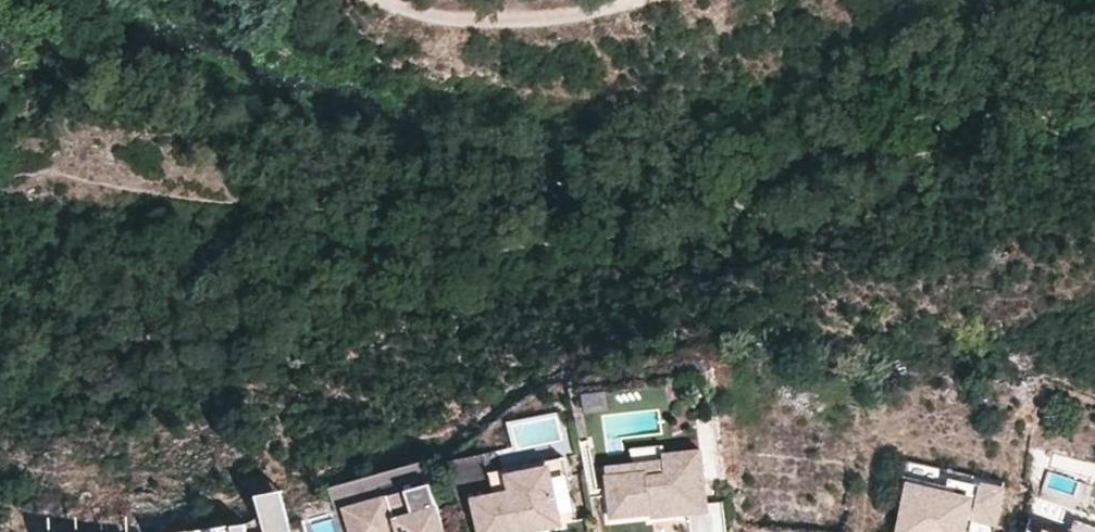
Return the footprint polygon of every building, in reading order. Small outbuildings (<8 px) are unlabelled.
[(666,473),(664,454),(663,445),(631,448),(632,463),(606,466),(607,476),(608,475),(648,471),(648,475),(666,473)] [(708,510),(702,450),(701,450),(664,454),(666,473),(648,475),(648,471),(607,476),(611,517),(652,513),(652,507),(666,506),(667,511),(667,515),(708,510)] [(548,467),(560,524),(576,521),(563,457),(547,460),(548,467)] [(548,467),(547,460),(506,468),(507,475),(548,467)] [(1002,489),(981,484),(951,477),(952,470),(908,461),(898,507),(905,509),(900,531),(926,531),(932,531),(971,531),(974,517),(995,522),(1002,489)] [(507,475),(510,491),(494,494),(473,499),(479,531),(521,531),(527,531),(526,523),(534,522),(536,529),(560,524),(548,467),(507,475)] [(507,475),(506,468),(489,471),(494,494),(510,491),(507,475)] [(1004,482),(952,470),(951,477),(981,484),(1002,489),(1004,482)] [(431,483),(343,507),(350,531),(445,531),(431,483)] [(287,531),(294,531),(286,491),(262,494),(265,521),(181,530),(181,531),(287,531)] [(526,523),(527,531),(536,529),(534,522),(526,523)]
